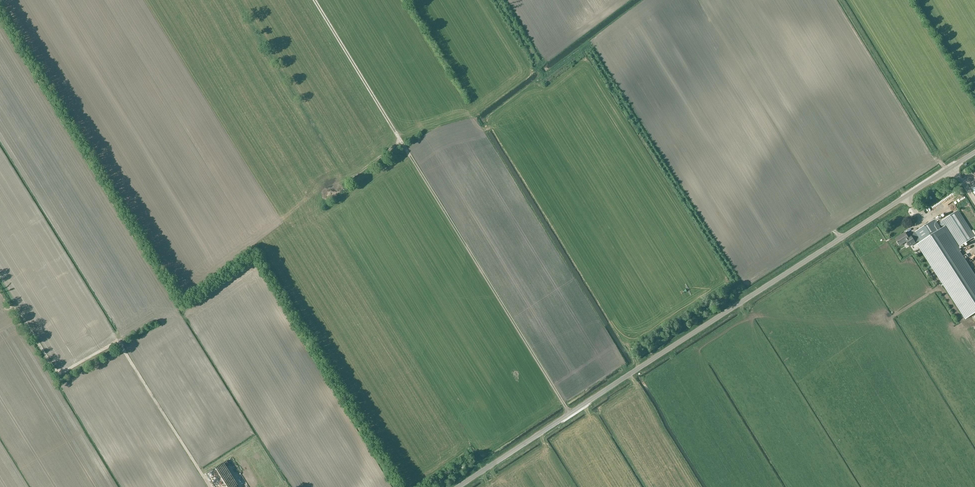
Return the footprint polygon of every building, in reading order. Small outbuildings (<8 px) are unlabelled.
[(942,221),(959,247),(974,237),(974,236),(958,210),(942,221)] [(895,239),(900,246),(906,242),(909,247),(919,241),(944,280),(942,281),(966,319),(974,313),(974,277),(967,265),(965,266),(935,219),(914,233),(914,234),(908,238),(905,233),(895,239)]
